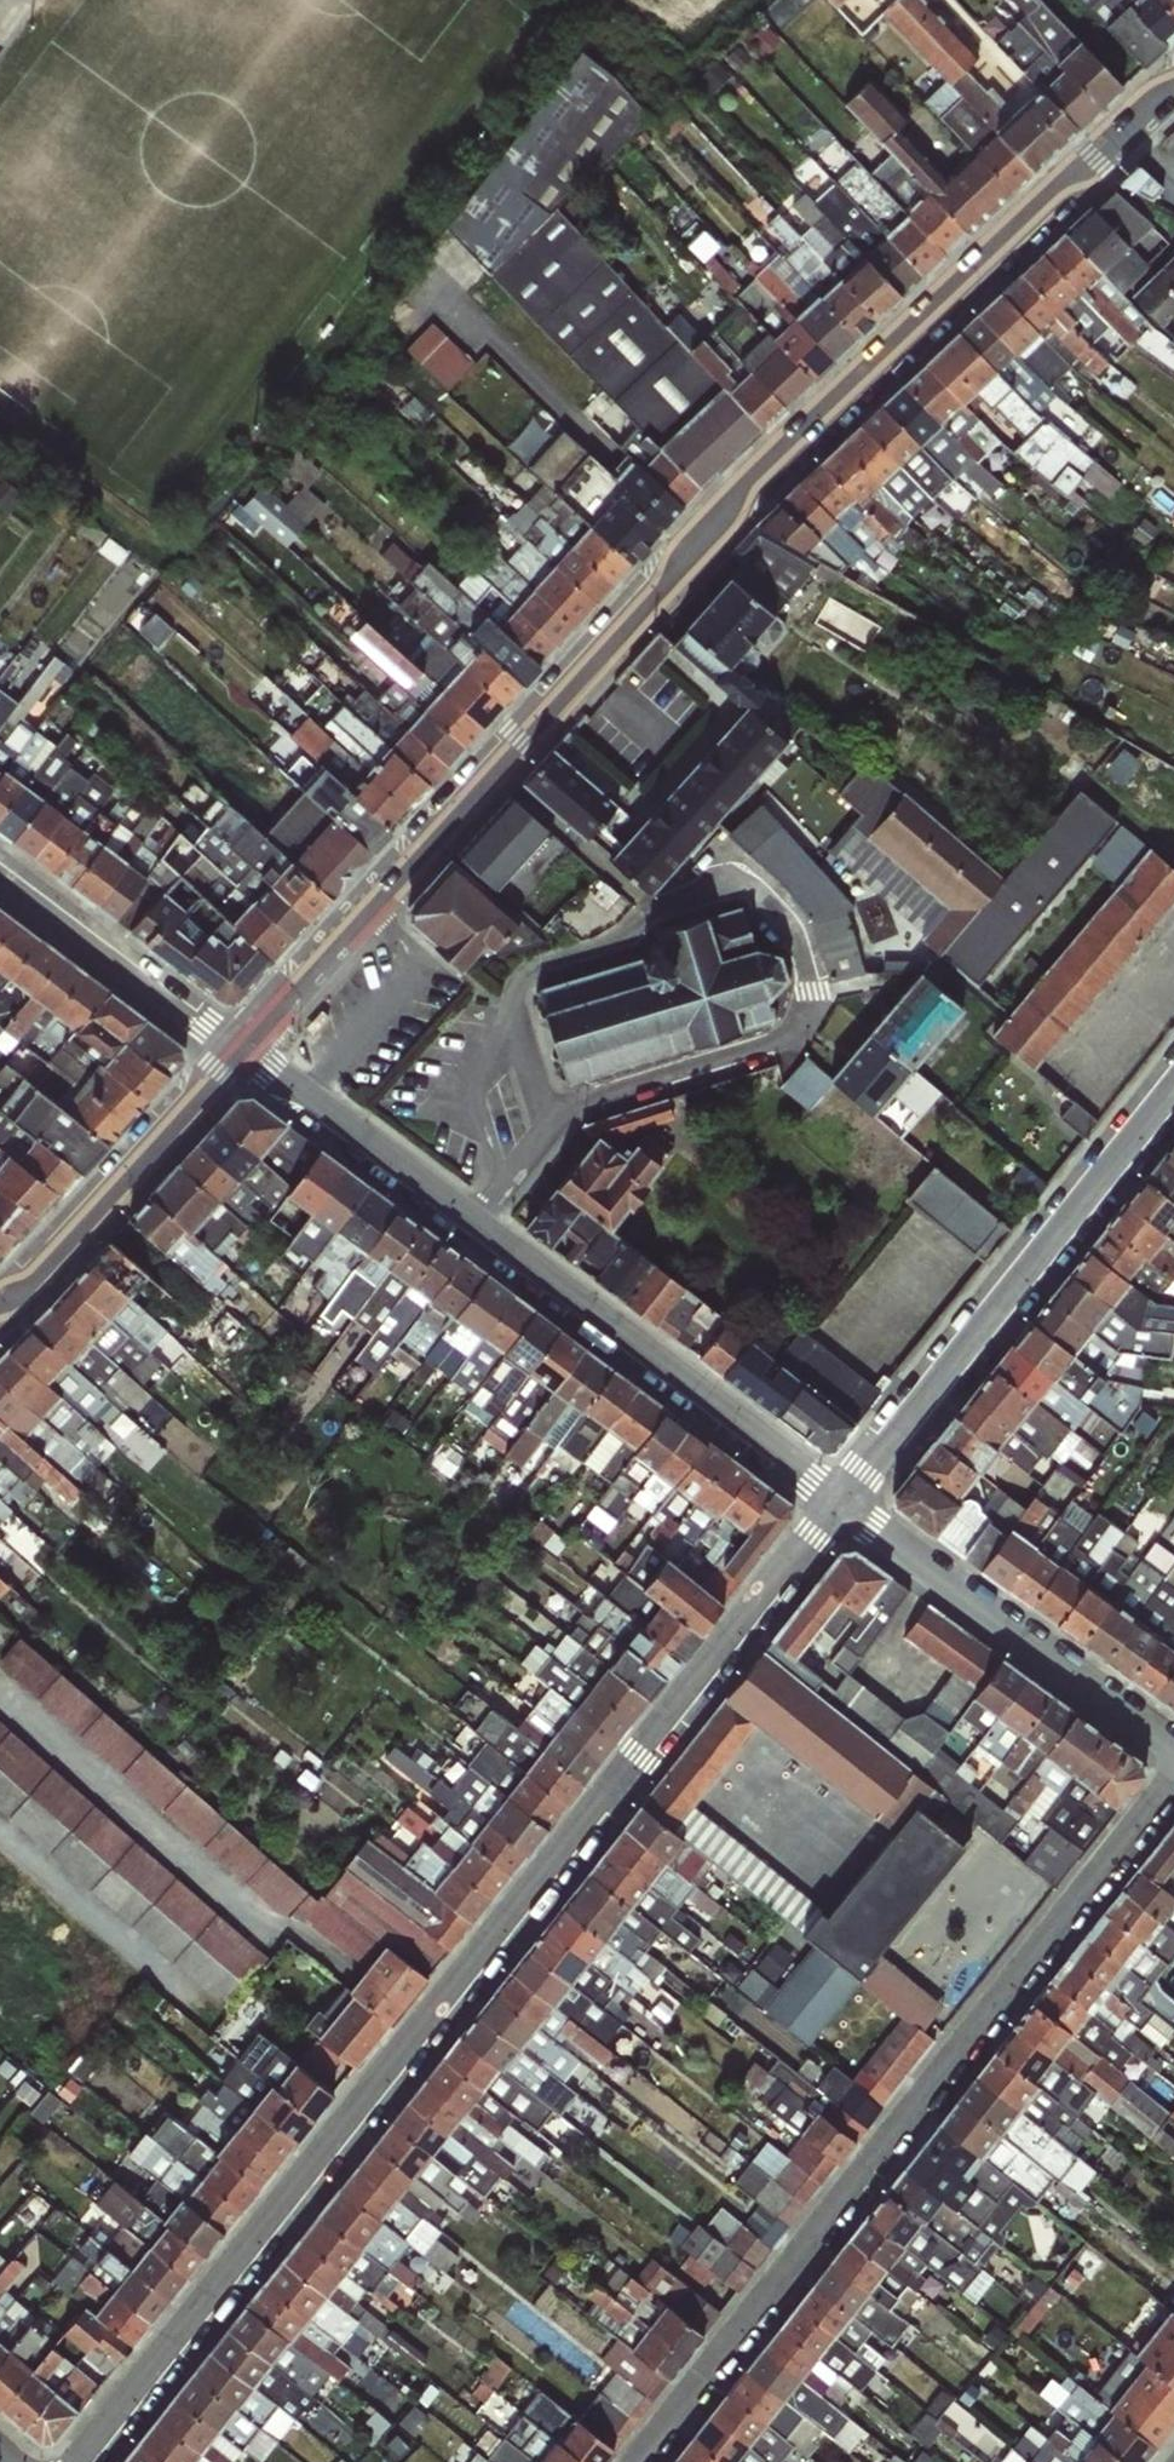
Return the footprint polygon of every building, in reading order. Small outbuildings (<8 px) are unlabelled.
[(985,51),(933,0),(895,0),(886,9),(952,73),(928,97),(976,144),(1011,108),(969,67),(985,51)] [(557,206),(655,113),(599,55),(436,209),(659,443),(724,382),(690,346),(705,332),(682,308),(668,322),(557,206)] [(861,160),(841,174),(868,215),(889,201),(861,160)] [(803,187),(791,203),(810,218),(820,206),(857,234),(874,213),(832,181),(818,199),(803,187)] [(1066,235),(1123,294),(1137,280),(1117,258),(1128,248),(1152,225),(1115,193),(1066,235)] [(773,241),(794,235),(788,213),(767,219),(773,241)] [(1043,256),(1109,326),(1129,346),(1141,334),(1113,304),(1123,294),(1066,235),(1043,256)] [(1173,314),(1173,253),(1131,295),(1161,327),(1173,314)] [(1023,273),(1102,357),(1114,344),(1103,331),(1109,326),(1043,256),(1023,273)] [(758,272),(779,297),(793,285),(772,260),(758,272)] [(1002,294),(1081,378),(1088,383),(1107,363),(1102,357),(1023,273),(1002,294)] [(758,314),(777,298),(758,276),(739,292),(758,314)] [(978,315),(1040,383),(1062,402),(1073,386),(1081,378),(1002,294),(978,315)] [(959,332),(1022,400),(1040,383),(978,315),(959,332)] [(454,388),(480,360),(436,318),(410,346),(454,388)] [(924,363),(962,402),(972,392),(1023,437),(1010,451),(1061,493),(1055,503),(1074,518),(1087,501),(1071,489),(1069,490),(1080,477),(1107,498),(1119,483),(1022,400),(959,332),(924,363)] [(725,379),(738,367),(707,333),(694,345),(725,379)] [(901,384),(975,461),(998,440),(962,402),(924,363),(901,384)] [(879,404),(951,480),(961,471),(990,496),(1001,484),(975,461),(901,384),(879,404)] [(858,424),(931,499),(951,480),(879,404),(858,424)] [(543,415),(514,441),(531,459),(559,433),(543,415)] [(840,442),(911,517),(931,499),(858,424),(840,442)] [(533,467),(550,480),(581,442),(564,428),(533,467)] [(888,538),(884,546),(903,561),(913,553),(923,538),(905,522),(911,517),(840,442),(819,462),(888,538)] [(291,466),(312,482),(322,470),(301,454),(291,466)] [(888,538),(819,462),(797,483),(872,558),(884,546),(888,538)] [(776,503),(847,567),(872,585),(887,571),(872,558),(797,483),(776,503)] [(847,567),(776,503),(755,523),(757,525),(729,552),(740,562),(746,561),(787,598),(818,563),(840,574),(847,567)] [(82,517),(74,528),(97,545),(106,534),(82,517)] [(433,559),(399,598),(468,659),(483,643),(469,630),(489,607),(433,559)] [(728,668),(773,616),(728,576),(683,628),(686,630),(728,668)] [(441,655),(425,640),(410,655),(357,605),(341,621),(411,687),(441,655)] [(148,612),(131,632),(144,643),(161,623),(148,612)] [(747,705),(765,721),(778,705),(731,664),(728,668),(686,630),(672,646),(744,709),(747,705)] [(32,733),(18,723),(63,662),(53,655),(18,701),(0,725),(0,771),(2,772),(3,770),(32,733)] [(18,701),(0,689),(0,725),(18,701)] [(765,721),(747,705),(744,709),(628,838),(609,858),(649,894),(787,741),(765,721)] [(799,724),(778,705),(765,721),(787,741),(799,724)] [(313,713),(295,732),(319,754),(337,735),(313,713)] [(23,785),(54,746),(34,730),(32,733),(3,770),(23,785)] [(43,800),(59,780),(85,747),(66,732),(54,746),(23,785),(43,800)] [(522,783),(581,836),(585,839),(604,817),(615,805),(552,749),(522,783)] [(304,790),(323,769),(306,752),(285,773),(304,790)] [(102,844),(137,796),(120,780),(113,788),(94,773),(102,763),(91,754),(66,786),(59,780),(43,800),(63,814),(82,829),(102,844)] [(1117,813),(1083,785),(1010,874),(868,758),(842,790),(864,809),(829,851),(982,977),(1117,813)] [(305,791),(333,818),(371,850),(391,828),(348,792),(323,769),(304,790),(305,791)] [(2,772),(0,775),(0,818),(23,785),(3,770),(2,772)] [(581,836),(522,783),(510,798),(547,832),(496,890),(518,907),(581,836)] [(23,785),(0,818),(0,834),(11,842),(43,800),(23,785)] [(305,791),(264,836),(292,861),(333,818),(305,791)] [(141,844),(161,816),(137,796),(102,844),(126,863),(141,844)] [(207,826),(225,842),(270,884),(292,861),(264,836),(219,796),(198,818),(207,826)] [(510,798),(507,796),(456,853),(496,890),(547,832),(510,798)] [(63,814),(43,800),(11,842),(30,857),(63,814)] [(842,921),(861,902),(761,801),(728,834),(859,966),(873,953),(842,921)] [(82,829),(63,814),(30,857),(49,872),(82,829)] [(141,844),(159,858),(178,832),(161,816),(141,844)] [(604,817),(585,839),(609,858),(628,838),(604,817)] [(333,818),(292,861),(330,896),(337,889),(338,886),(339,884),(339,882),(339,880),(339,879),(338,878),(351,863),(355,862),(357,862),(359,861),(361,861),(362,860),(363,859),(371,850),(333,818)] [(1041,1068),(1173,899),(1173,858),(1126,821),(1095,860),(1118,878),(996,1033),(1041,1068)] [(207,826),(191,845),(252,903),(270,884),(225,842),(207,826)] [(102,844),(82,829),(49,872),(69,887),(102,844)] [(159,858),(146,878),(115,919),(129,930),(164,892),(179,877),(201,897),(223,918),(231,926),(252,903),(191,845),(178,832),(159,858)] [(126,863),(102,844),(69,887),(93,905),(126,863)] [(146,878),(159,858),(141,844),(126,863),(146,878)] [(496,890),(456,853),(452,860),(513,914),(518,907),(496,890)] [(575,858),(568,866),(585,882),(593,874),(575,858)] [(513,914),(452,860),(407,909),(408,925),(461,971),(483,947),(489,952),(519,919),(513,914)] [(270,884),(309,920),(330,896),(292,861),(270,884)] [(146,878),(126,863),(93,905),(114,921),(115,919),(146,878)] [(252,903),(293,938),(309,920),(270,884),(252,903)] [(164,892),(129,930),(128,931),(222,1000),(238,1000),(273,960),(238,932),(227,944),(210,930),(197,945),(176,927),(188,913),(164,892)] [(223,918),(201,897),(188,913),(176,927),(197,945),(210,930),(223,918)] [(293,938),(252,903),(231,926),(238,932),(273,960),(293,938)] [(776,1020),(769,998),(787,979),(780,954),(754,948),(742,906),(656,931),(662,952),(538,988),(566,1084),(776,1020)] [(17,923),(0,911),(0,943),(17,923)] [(231,926),(223,918),(210,930),(227,944),(238,932),(231,926)] [(494,956),(544,940),(519,919),(489,952),(494,956)] [(39,940),(17,923),(0,943),(0,972),(5,976),(39,940)] [(31,995),(61,957),(39,940),(5,976),(31,995)] [(53,1013),(84,974),(61,957),(31,995),(53,1013)] [(924,968),(835,1076),(906,1135),(945,1088),(918,1066),(968,1005),(924,968)] [(76,1030),(110,993),(84,974),(53,1013),(76,1030)] [(0,983),(0,1026),(1,1027),(31,995),(5,976),(0,983)] [(123,1041),(145,1019),(110,993),(76,1030),(75,1032),(108,1058),(123,1041)] [(31,995),(1,1027),(18,1040),(21,1043),(25,1047),(53,1013),(31,995)] [(53,1013),(25,1047),(42,1059),(47,1063),(61,1047),(75,1032),(76,1030),(53,1013)] [(181,1047),(145,1019),(123,1041),(169,1076),(183,1060),(181,1047)] [(108,1058),(75,1032),(61,1047),(47,1063),(81,1087),(98,1063),(102,1066),(108,1058)] [(1069,1032),(1040,1064),(1095,1113),(1110,1096),(1097,1084),(1111,1069),(1069,1032)] [(147,1101),(169,1076),(123,1041),(108,1058),(102,1066),(147,1101)] [(25,1047),(21,1043),(3,1064),(17,1076),(26,1080),(42,1059),(25,1047)] [(816,1106),(836,1073),(807,1056),(787,1088),(816,1106)] [(81,1087),(47,1063),(42,1059),(26,1080),(36,1088),(64,1110),(81,1087)] [(147,1101),(102,1066),(98,1063),(81,1087),(64,1110),(110,1143),(147,1101)] [(13,1097),(26,1080),(17,1076),(3,1064),(0,1068),(0,1086),(13,1097)] [(11,1118),(36,1088),(26,1080),(13,1097),(1,1111),(11,1118)] [(82,1173),(110,1143),(64,1110),(36,1088),(11,1118),(36,1138),(82,1173)] [(264,1153),(287,1126),(251,1098),(236,1099),(222,1115),(264,1153)] [(595,1134),(527,1227),(835,1452),(883,1385),(803,1327),(782,1355),(752,1333),(737,1337),(731,1312),(617,1229),(677,1147),(653,1130),(658,1122),(678,1117),(673,1098),(591,1118),(595,1134)] [(1065,1116),(1089,1131),(1099,1115),(1075,1100),(1065,1116)] [(8,1154),(18,1162),(36,1138),(11,1118),(1,1111),(0,1110),(0,1148),(8,1154)] [(264,1153),(222,1115),(196,1143),(241,1181),(264,1153)] [(318,1150),(287,1126),(264,1153),(293,1186),(318,1150)] [(82,1173),(36,1138),(18,1162),(62,1195),(82,1173)] [(241,1181),(196,1143),(177,1164),(221,1202),(241,1181)] [(320,1149),(318,1150),(293,1186),(287,1194),(288,1196),(311,1212),(345,1168),(320,1149)] [(275,1214),(288,1196),(287,1194),(293,1186),(264,1153),(241,1181),(265,1205),(270,1210),(275,1214)] [(18,1162),(8,1154),(0,1164),(0,1188),(41,1218),(62,1195),(18,1162)] [(939,1161),(909,1195),(980,1255),(1009,1221),(939,1161)] [(221,1202),(177,1164),(149,1196),(184,1230),(190,1234),(221,1202)] [(368,1186),(345,1168),(311,1212),(336,1231),(368,1186)] [(265,1205),(241,1181),(221,1202),(251,1232),(270,1210),(265,1205)] [(0,1188),(0,1222),(20,1239),(41,1218),(0,1188)] [(184,1230),(149,1196),(129,1219),(165,1251),(184,1230)] [(288,1196),(275,1214),(298,1231),(311,1212),(288,1196)] [(261,1242),(251,1232),(221,1202),(190,1234),(218,1259),(229,1248),(243,1260),(261,1242)] [(317,1256),(336,1231),(311,1212),(298,1231),(285,1249),(275,1240),(268,1248),(291,1269),(306,1248),(317,1256)] [(0,1222),(0,1260),(20,1239),(0,1222)] [(218,1259),(190,1234),(184,1230),(165,1251),(202,1285),(214,1295),(225,1283),(213,1272),(223,1263),(218,1259)] [(146,1276),(108,1242),(88,1264),(127,1297),(146,1276)] [(127,1297),(88,1264),(68,1286),(109,1318),(127,1297)] [(163,1291),(146,1276),(127,1297),(149,1316),(165,1333),(185,1311),(163,1291)] [(109,1318),(68,1286),(49,1307),(88,1341),(109,1318)] [(149,1316),(127,1297),(109,1318),(147,1353),(158,1340),(182,1361),(190,1354),(165,1333),(149,1316)] [(1150,1299),(1147,1329),(1169,1331),(1167,1350),(1173,1351),(1173,1302),(1150,1299)] [(88,1341),(49,1307),(29,1327),(67,1362),(68,1364),(88,1341)] [(446,1328),(425,1312),(407,1336),(428,1352),(446,1328)] [(147,1353),(109,1318),(88,1341),(121,1370),(139,1387),(159,1364),(147,1353)] [(67,1362),(29,1327),(7,1350),(46,1384),(67,1362)] [(467,1379),(482,1347),(443,1330),(429,1362),(467,1379)] [(121,1370),(88,1341),(68,1364),(98,1390),(105,1382),(136,1411),(150,1396),(139,1387),(121,1370)] [(7,1350),(0,1358),(0,1382),(42,1418),(61,1397),(46,1384),(7,1350)] [(98,1390),(68,1364),(67,1362),(46,1384),(61,1397),(91,1426),(99,1416),(110,1425),(121,1413),(98,1390)] [(1100,1371),(1083,1400),(1122,1421),(1138,1392),(1100,1371)] [(0,1382),(0,1419),(6,1424),(22,1438),(42,1418),(0,1382)] [(552,1391),(508,1449),(537,1471),(581,1413),(552,1391)] [(91,1426),(61,1397),(42,1418),(80,1453),(96,1467),(115,1448),(102,1437),(91,1426)] [(96,1467),(80,1453),(42,1418),(22,1438),(76,1487),(96,1467)] [(76,1487),(22,1438),(6,1424),(0,1431),(0,1460),(36,1492),(43,1482),(65,1503),(79,1490),(76,1487)] [(0,1460),(0,1499),(6,1492),(23,1507),(36,1492),(0,1460)] [(934,1534),(962,1501),(914,1466),(893,1490),(895,1503),(933,1535),(934,1534)] [(980,1568),(1024,1510),(996,1487),(978,1511),(977,1502),(974,1501),(968,1500),(962,1501),(934,1534),(980,1568)] [(789,1503),(773,1490),(722,1566),(740,1580),(790,1516),(789,1503)] [(1059,1514),(1005,1586),(1030,1604),(1079,1535),(1073,1530),(1087,1507),(1072,1496),(1059,1514)] [(1005,1586),(1059,1514),(1035,1498),(1024,1510),(980,1568),(1005,1586)] [(12,1511),(0,1501),(0,1524),(12,1511)] [(1079,1535),(1030,1604),(1056,1623),(1124,1534),(1132,1521),(1117,1510),(1108,1522),(1097,1514),(1079,1535)] [(1124,1534),(1056,1623),(1081,1641),(1141,1559),(1132,1553),(1139,1543),(1124,1534)] [(843,1541),(778,1639),(802,1655),(825,1621),(847,1636),(833,1657),(852,1670),(886,1619),(869,1608),(892,1574),(843,1541)] [(1081,1641),(1105,1659),(1173,1566),(1173,1559),(1155,1541),(1141,1559),(1081,1641)] [(665,1559),(643,1587),(697,1634),(722,1604),(665,1559)] [(1105,1659),(1129,1676),(1173,1619),(1173,1566),(1105,1659)] [(680,1657),(697,1634),(643,1587),(626,1574),(617,1585),(607,1577),(596,1568),(586,1581),(604,1594),(643,1627),(680,1657)] [(8,1587),(0,1579),(0,1595),(8,1587)] [(637,1628),(643,1627),(604,1594),(587,1616),(623,1646),(626,1641),(667,1675),(677,1661),(637,1628)] [(582,1612),(565,1634),(649,1699),(666,1679),(623,1646),(587,1616),(582,1612)] [(1129,1676),(1153,1693),(1173,1666),(1173,1619),(1129,1676)] [(634,1718),(649,1699),(565,1634),(550,1655),(634,1718)] [(617,1740),(634,1718),(550,1655),(536,1641),(519,1664),(548,1686),(617,1740)] [(912,1770),(763,1651),(727,1698),(657,1784),(689,1810),(756,1726),(873,1817),(912,1770)] [(1153,1693),(1173,1709),(1173,1666),(1153,1693)] [(600,1760),(617,1740),(548,1686),(531,1708),(600,1760)] [(583,1782),(600,1760),(531,1708),(518,1727),(583,1782)] [(1082,1708),(1049,1749),(1121,1807),(1154,1766),(1082,1708)] [(565,1804),(583,1782),(518,1727),(497,1711),(481,1733),(488,1740),(565,1804)] [(228,2001),(273,1949),(0,1715),(0,1806),(228,2001)] [(547,1826),(565,1804),(488,1740),(468,1765),(547,1826)] [(510,1873),(527,1852),(451,1788),(394,1743),(383,1757),(449,1808),(443,1818),(510,1873)] [(1067,1774),(1047,1759),(1012,1804),(1032,1819),(1067,1774)] [(527,1852),(547,1826),(468,1765),(451,1788),(527,1852)] [(936,1790),(924,1803),(969,1845),(949,1866),(961,1877),(993,1842),(936,1790)] [(642,1805),(624,1827),(704,1889),(720,1868),(642,1805)] [(813,1943),(860,1980),(923,2031),(942,2007),(875,1955),(963,1844),(914,1805),(826,1916),(820,1910),(801,1934),(813,1943)] [(1066,1882),(1101,1814),(1084,1806),(1070,1834),(1050,1824),(1029,1863),(1066,1882)] [(490,1897),(510,1873),(443,1818),(438,1813),(429,1824),(407,1807),(395,1819),(421,1840),(490,1897)] [(1139,1868),(1159,1883),(1173,1864),(1173,1824),(1139,1868)] [(722,1907),(704,1889),(624,1827),(609,1846),(677,1907),(683,1896),(714,1918),(722,1907)] [(471,1921),(490,1897),(421,1840),(410,1855),(379,1831),(371,1840),(471,1921)] [(449,1949),(471,1921),(371,1840),(367,1836),(342,1867),(344,1868),(449,1949)] [(671,1916),(677,1907),(609,1846),(588,1873),(661,1928),(689,1953),(702,1938),(671,1916)] [(427,1976),(449,1949),(344,1868),(321,1894),(384,1944),(427,1976)] [(647,1945),(661,1928),(588,1873),(575,1890),(647,1945)] [(655,1950),(647,1945),(575,1890),(561,1907),(641,1967),(655,1950)] [(648,1974),(641,1967),(561,1907),(544,1928),(618,1989),(631,1998),(648,1974)] [(611,1998),(618,1989),(544,1928),(527,1950),(614,2014),(622,2006),(611,1998)] [(860,1980),(813,1943),(798,1963),(773,1944),(754,1968),(778,1986),(761,2008),(808,2045),(860,1980)] [(388,2025),(427,1976),(384,1944),(366,1967),(349,1992),(351,1995),(388,2025)] [(622,2023),(614,2014),(527,1950),(510,1971),(604,2044),(622,2023)] [(614,2052),(604,2044),(510,1971),(493,1992),(555,2036),(558,2033),(603,2067),(614,2052)] [(581,2061),(555,2036),(493,1992),(477,2013),(550,2076),(564,2082),(581,2061)] [(355,2066),(388,2025),(351,1995),(330,2019),(318,2008),(302,2025),(355,2066)] [(546,2082),(550,2076),(477,2013),(459,2035),(539,2100),(553,2113),(565,2096),(546,2082)] [(531,2108),(539,2100),(459,2035),(443,2056),(531,2128),(537,2132),(545,2121),(531,2108)] [(524,2137),(531,2128),(443,2056),(427,2076),(504,2143),(534,2166),(544,2151),(524,2137)] [(1098,2091),(1056,2060),(1040,2082),(1082,2112),(1098,2091)] [(334,2092),(295,2062),(276,2085),(313,2117),(334,2092)] [(497,2152),(504,2143),(427,2076),(408,2100),(486,2164),(505,2180),(515,2167),(497,2152)] [(1134,2076),(1114,2099),(1150,2132),(1171,2109),(1134,2076)] [(313,2117),(276,2085),(271,2083),(251,2108),(294,2142),(313,2117)] [(479,2175),(486,2164),(408,2100),(392,2121),(466,2185),(483,2198),(492,2187),(479,2175)] [(294,2142),(251,2108),(235,2128),(277,2162),(294,2142)] [(153,2129),(176,2151),(195,2130),(172,2109),(153,2129)] [(460,2194),(466,2185),(392,2121),(372,2145),(442,2201),(458,2213),(467,2200),(460,2194)] [(259,2187),(277,2162),(235,2128),(215,2152),(219,2155),(259,2187)] [(427,2218),(442,2201),(372,2145),(357,2165),(427,2218)] [(241,2209),(259,2187),(219,2155),(202,2176),(241,2209)] [(1086,2190),(1097,2164),(1076,2155),(1065,2181),(1086,2190)] [(441,2230),(427,2218),(357,2165),(338,2188),(409,2244),(444,2271),(458,2256),(434,2239),(441,2230)] [(224,2230),(241,2209),(202,2176),(184,2197),(224,2230)] [(127,2219),(142,2194),(117,2178),(101,2203),(127,2219)] [(398,2260),(409,2244),(338,2188),(317,2215),(399,2279),(413,2289),(421,2277),(398,2260)] [(204,2254),(224,2230),(184,2197),(181,2195),(161,2220),(165,2223),(204,2254)] [(386,2296),(399,2279),(317,2215),(300,2236),(365,2290),(391,2311),(396,2305),(386,2296)] [(186,2277),(204,2254),(165,2223),(148,2244),(186,2277)] [(356,2301),(365,2290),(300,2236),(282,2259),(356,2322),(375,2337),(385,2323),(356,2301)] [(168,2299),(186,2277),(148,2244),(131,2266),(168,2299)] [(0,2274),(0,2297),(36,2259),(25,2248),(0,2274)] [(351,2327),(356,2322),(282,2259),(263,2283),(328,2336),(334,2330),(340,2334),(351,2327)] [(150,2321),(168,2299),(131,2266),(112,2290),(150,2321)] [(331,2338),(328,2336),(263,2283),(246,2305),(330,2377),(337,2383),(349,2367),(323,2348),(331,2338)] [(133,2343),(150,2321),(112,2290),(94,2312),(133,2343)] [(95,2341),(119,2360),(133,2343),(94,2312),(85,2305),(62,2332),(87,2353),(95,2341)] [(315,2395),(330,2377),(246,2305),(227,2329),(294,2383),(315,2395)] [(277,2405),(294,2383),(227,2329),(210,2350),(277,2405)] [(1173,2430),(1173,2331),(1070,2461),(1148,2461),(1173,2430)] [(51,2346),(98,2386),(119,2360),(95,2341),(87,2353),(62,2332),(51,2346)] [(9,2348),(0,2340),(0,2359),(9,2348)] [(54,2389),(78,2409),(98,2386),(51,2346),(32,2369),(54,2389)] [(0,2407),(32,2369),(9,2348),(0,2359),(0,2407)] [(291,2415),(277,2405),(210,2350),(193,2372),(273,2438),(291,2415)] [(23,2427),(54,2389),(32,2369),(0,2407),(23,2427)] [(256,2460),(273,2438),(193,2372),(175,2394),(243,2448),(256,2460)] [(78,2409),(54,2389),(23,2427),(40,2443),(53,2442),(78,2409)] [(243,2448),(175,2394),(156,2419),(210,2461),(231,2461),(243,2448)] [(156,2419),(140,2438),(168,2461),(210,2461),(156,2419)] [(140,2438),(121,2461),(122,2461),(168,2461),(140,2438)] [(462,2442),(454,2454),(463,2461),(489,2461),(462,2442)]
